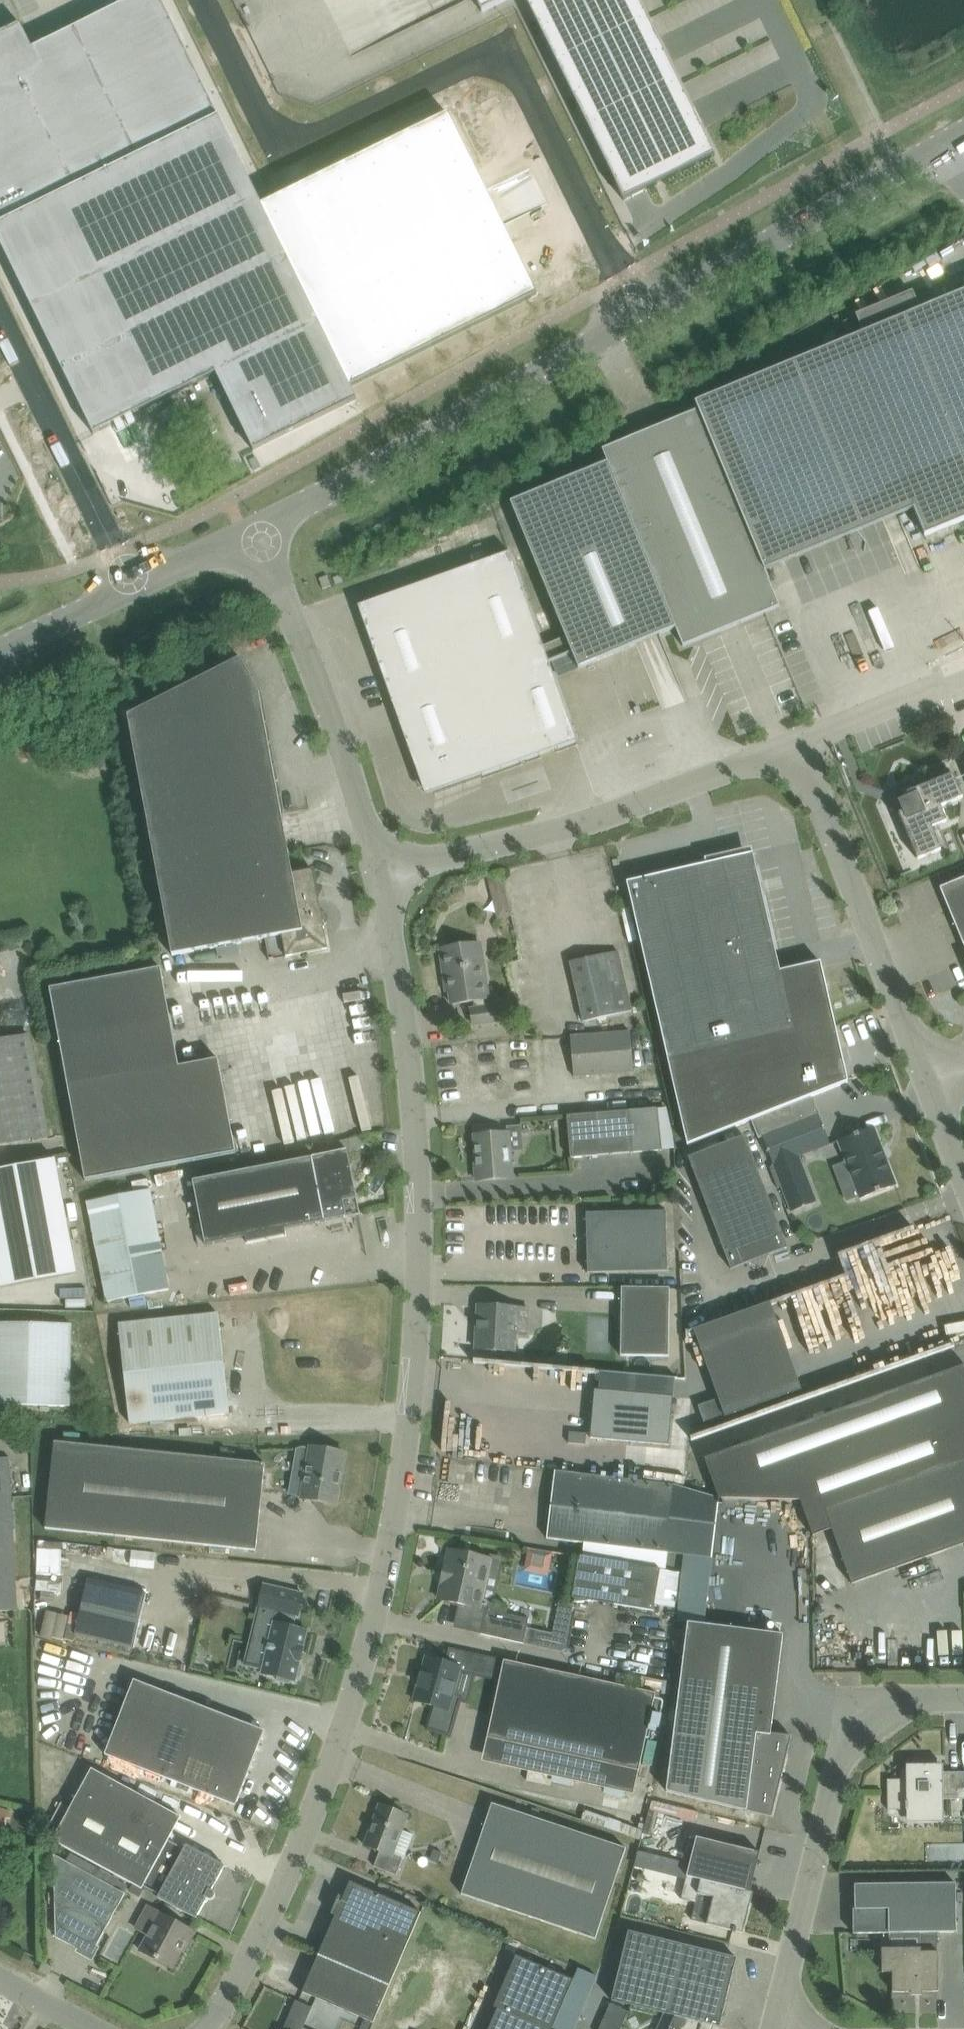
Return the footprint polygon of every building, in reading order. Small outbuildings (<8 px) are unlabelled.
[(0,32),(0,242),(94,434),(216,374),(253,449),(357,399),(351,386),(538,295),(503,225),(463,244),(446,209),(486,190),(449,113),(262,205),(161,0),(129,0),(33,48),(20,22),(0,32)] [(482,11),(505,0),(476,0),(482,11)] [(624,200),(715,155),(638,0),(526,0),(624,200)] [(696,402),(699,409),(763,564),(912,504),(914,508),(925,536),(963,520),(963,292),(920,310),(913,292),(856,315),(863,333),(696,402)] [(822,335),(826,345),(837,340),(834,331),(822,335)] [(513,502),(511,503),(541,576),(567,640),(544,649),(549,661),(572,652),(578,668),(676,628),(683,646),(780,607),(765,569),(763,564),(699,409),(606,447),(603,449),(608,463),(513,502)] [(510,552),(358,606),(412,757),(413,757),(423,785),(425,785),(434,789),(435,791),(482,774),(482,775),(520,761),(517,751),(535,745),(512,679),(550,666),(549,661),(544,649),(510,552)] [(362,585),(358,575),(348,579),(352,588),(362,585)] [(132,735),(172,952),(323,921),(313,869),(293,873),(259,694),(241,658),(128,716),(132,735)] [(550,666),(512,679),(535,745),(517,751),(520,761),(577,741),(550,666)] [(953,774),(926,785),(907,793),(909,797),(904,799),(900,806),(903,812),(899,813),(918,859),(941,849),(932,827),(947,821),(941,806),(963,797),(953,774)] [(706,863),(627,882),(668,1059),(688,1139),(847,1078),(822,963),(781,971),(762,892),(761,892),(762,893),(754,894),(745,855),(706,864),(706,863)] [(940,887),(963,945),(963,877),(940,887)] [(323,921),(172,952),(173,955),(269,937),(270,959),(328,949),(323,921)] [(489,999),(480,943),(441,948),(447,991),(450,991),(452,1004),(474,1001),(475,1009),(471,1009),(473,1024),(499,1021),(497,1005),(486,1007),(485,999),(489,999)] [(632,1010),(618,951),(570,962),(584,1021),(632,1010)] [(179,1066),(160,968),(50,988),(86,1180),(236,1152),(218,1058),(179,1066)] [(631,1031),(571,1036),(574,1076),(634,1071),(631,1031)] [(48,1135),(29,1035),(0,1040),(0,1144),(48,1135)] [(317,1135),(388,1121),(377,1067),(280,1086),(287,1122),(304,1119),(306,1130),(316,1129),(317,1135)] [(657,1108),(630,1111),(567,1116),(571,1158),(661,1151),(657,1108)] [(819,1113),(763,1135),(774,1165),(791,1212),(817,1201),(800,1155),(830,1143),(819,1113)] [(874,1127),(838,1140),(860,1198),(896,1185),(874,1127)] [(478,1164),(476,1164),(477,1180),(512,1178),(509,1132),(476,1135),(478,1164)] [(731,1269),(788,1247),(745,1135),(689,1157),(731,1269)] [(345,1139),(328,1143),(330,1153),(347,1150),(345,1139)] [(360,1213),(353,1181),(348,1181),(346,1168),(351,1167),(347,1150),(330,1153),(193,1181),(206,1244),(360,1213)] [(0,1169),(0,1287),(77,1273),(56,1159),(0,1169)] [(150,1189),(88,1201),(108,1301),(170,1289),(150,1189)] [(588,1272),(608,1272),(628,1271),(628,1272),(668,1271),(667,1211),(627,1212),(627,1211),(586,1212),(588,1272)] [(669,1356),(670,1288),(622,1288),(621,1355),(669,1356)] [(219,1313),(119,1324),(130,1424),(349,1399),(337,1290),(218,1303),(219,1313)] [(479,1304),(476,1348),(515,1351),(515,1335),(517,1306),(479,1304)] [(802,1389),(778,1321),(701,1349),(719,1398),(699,1405),(705,1424),(802,1389)] [(7,1405),(72,1406),(74,1323),(9,1322),(0,1322),(0,1404),(7,1405)] [(705,1458),(719,1498),(801,1500),(813,1535),(815,1534),(809,1516),(826,1510),(852,1583),(963,1543),(963,1365),(705,1458)] [(595,1390),(591,1438),(669,1445),(674,1397),(595,1390)] [(570,1431),(569,1442),(586,1443),(587,1432),(570,1431)] [(46,1529),(237,1548),(257,1550),(266,1463),(55,1441),(46,1529)] [(299,1463),(308,1464),(302,1497),(336,1503),(345,1452),(311,1446),(311,1448),(302,1447),(299,1463)] [(0,1458),(0,1610),(17,1609),(15,1579),(13,1579),(7,1457),(0,1458)] [(555,1470),(547,1538),(666,1553),(674,1485),(555,1470)] [(65,1548),(40,1548),(40,1585),(64,1586),(65,1548)] [(531,1548),(530,1571),(553,1572),(554,1549),(531,1548)] [(446,1563),(442,1583),(443,1583),(442,1588),(445,1588),(443,1600),(459,1603),(478,1607),(485,1575),(494,1577),(496,1567),(497,1559),(489,1557),(450,1549),(447,1563),(446,1563)] [(133,1550),(131,1566),(155,1568),(156,1552),(133,1550)] [(675,1608),(681,1573),(580,1556),(573,1597),(575,1597),(575,1602),(592,1600),(654,1610),(655,1604),(675,1608)] [(147,1593),(127,1588),(88,1579),(75,1634),(134,1647),(147,1593)] [(298,1616),(304,1593),(264,1586),(259,1608),(275,1612),(272,1625),(273,1626),(262,1672),(278,1676),(277,1680),(290,1683),(291,1679),(295,1680),(296,1677),(300,1677),(303,1665),(299,1664),(308,1630),(294,1627),(297,1616),(298,1616)] [(50,1608),(43,1631),(66,1638),(73,1615),(50,1608)] [(486,1609),(481,1633),(524,1643),(561,1650),(566,1646),(567,1636),(553,1633),(527,1628),(529,1618),(507,1613),(486,1609)] [(782,1622),(686,1610),(666,1778),(776,1805),(793,1728),(768,1723),(782,1622)] [(414,1700),(449,1710),(461,1666),(426,1656),(414,1700)] [(500,1679),(487,1738),(507,1742),(502,1765),(528,1771),(573,1780),(635,1794),(639,1771),(656,1693),(523,1664),(504,1659),(500,1679)] [(106,1754),(217,1797),(236,1805),(265,1730),(135,1680),(106,1754)] [(169,1840),(182,1816),(92,1768),(53,1840),(197,1918),(208,1898),(210,1899),(217,1896),(216,1895),(215,1891),(206,1887),(209,1881),(215,1884),(225,1865),(187,1844),(185,1848),(169,1840)] [(888,1780),(888,1809),(909,1809),(910,1823),(944,1822),(944,1798),(963,1798),(963,1771),(942,1772),(942,1768),(901,1768),(901,1779),(888,1780)] [(626,1848),(511,1809),(492,1802),(462,1893),(596,1938),(626,1848)] [(392,1854),(408,1814),(380,1804),(365,1845),(380,1851),(374,1865),(396,1874),(402,1858),(392,1854)] [(0,1807),(0,1834),(4,1836),(11,1810),(0,1807)] [(696,1836),(681,1898),(697,1902),(692,1920),(733,1930),(733,1931),(736,1932),(736,1931),(744,1933),(754,1892),(750,1891),(760,1852),(696,1836)] [(54,1854),(56,1917),(56,1937),(85,1953),(94,1950),(104,1932),(125,1894),(54,1854)] [(351,1881),(319,1955),(390,1985),(421,1912),(351,1881)] [(956,1932),(956,1884),(855,1884),(855,1908),(853,1908),(853,1933),(920,1932),(920,1951),(892,1951),(893,1992),(939,1991),(938,1932),(956,1932)] [(161,1913),(150,1933),(141,1950),(172,1967),(182,1950),(184,1952),(195,1931),(161,1913)] [(613,2000),(663,2012),(672,2014),(665,2028),(713,2028),(715,2025),(737,1957),(629,1932),(613,2000)] [(374,2022),(390,1985),(319,1955),(303,1992),(374,2022)] [(573,1980),(521,1957),(489,2028),(552,2028),(573,1980)] [(53,1966),(44,1961),(39,1970),(48,1975),(53,1966)] [(600,2028),(621,2028),(628,2011),(611,2003),(600,2028)] [(639,2017),(628,2014),(624,2028),(635,2028),(639,2017)]
